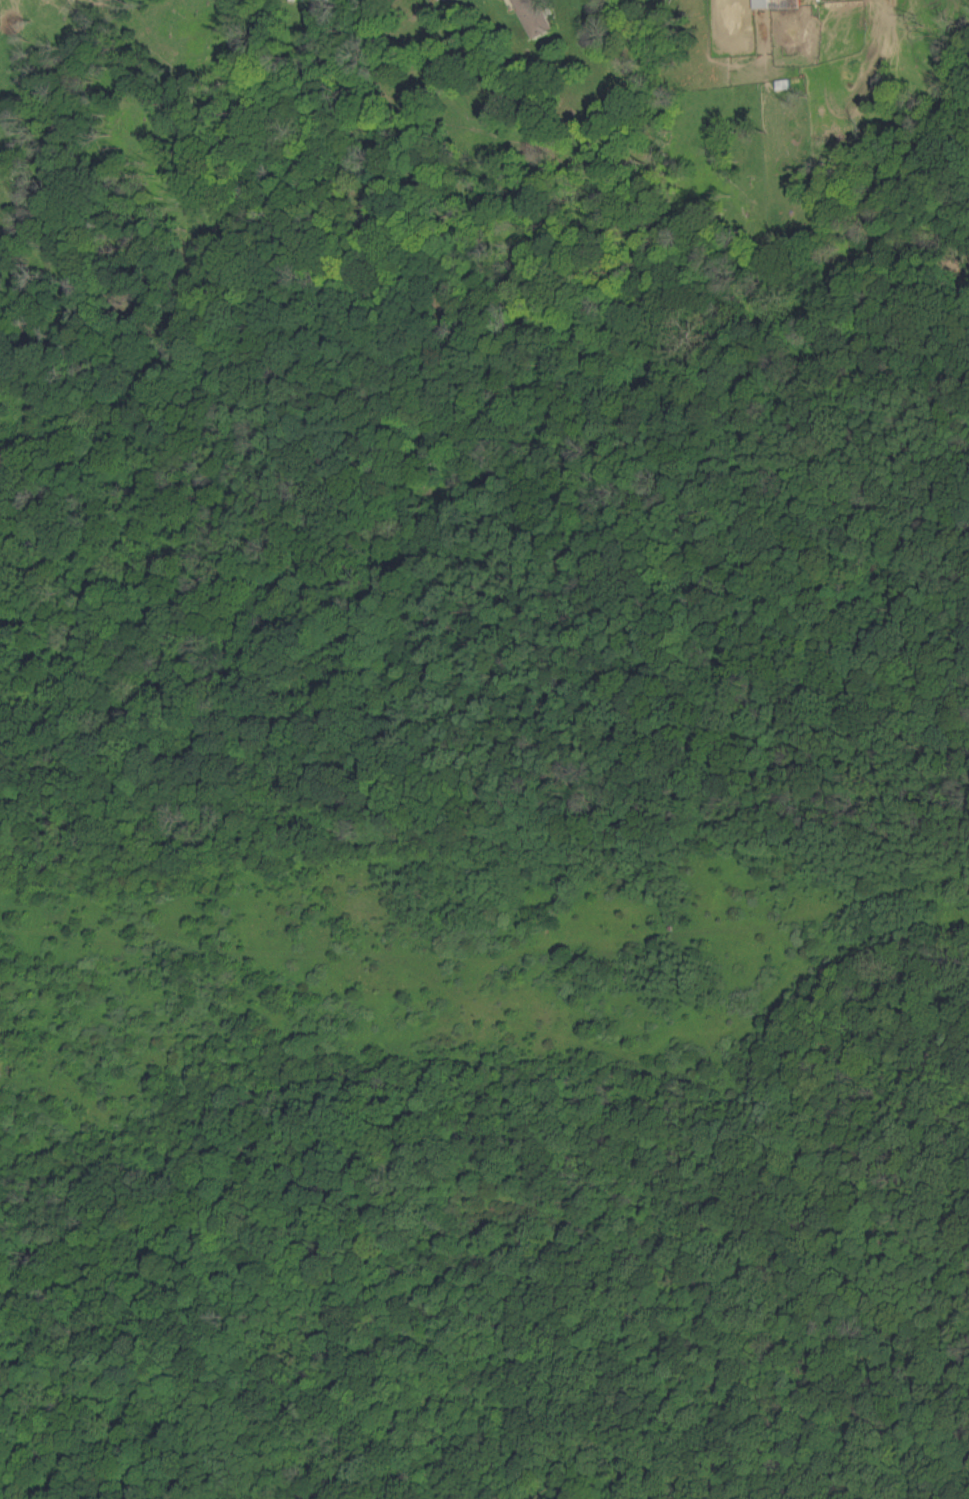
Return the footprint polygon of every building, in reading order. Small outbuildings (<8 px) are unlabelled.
[(534,40),(553,32),(538,0),(516,0),(534,40)] [(804,0),(756,0),(756,11),(804,9),(804,0)]
